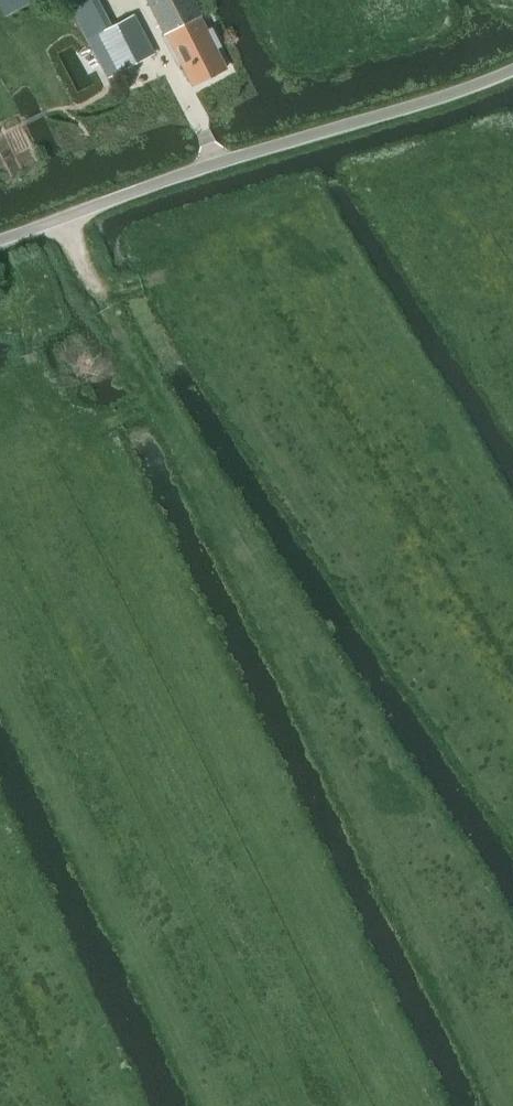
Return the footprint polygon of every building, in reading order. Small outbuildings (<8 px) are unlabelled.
[(31,0),(0,0),(0,6),(4,14),(31,0)] [(70,8),(86,0),(66,0),(70,8)] [(199,16),(201,15),(193,0),(147,0),(164,34),(166,33),(195,90),(227,73),(199,16)] [(133,13),(87,38),(108,77),(154,53),(133,13)]
